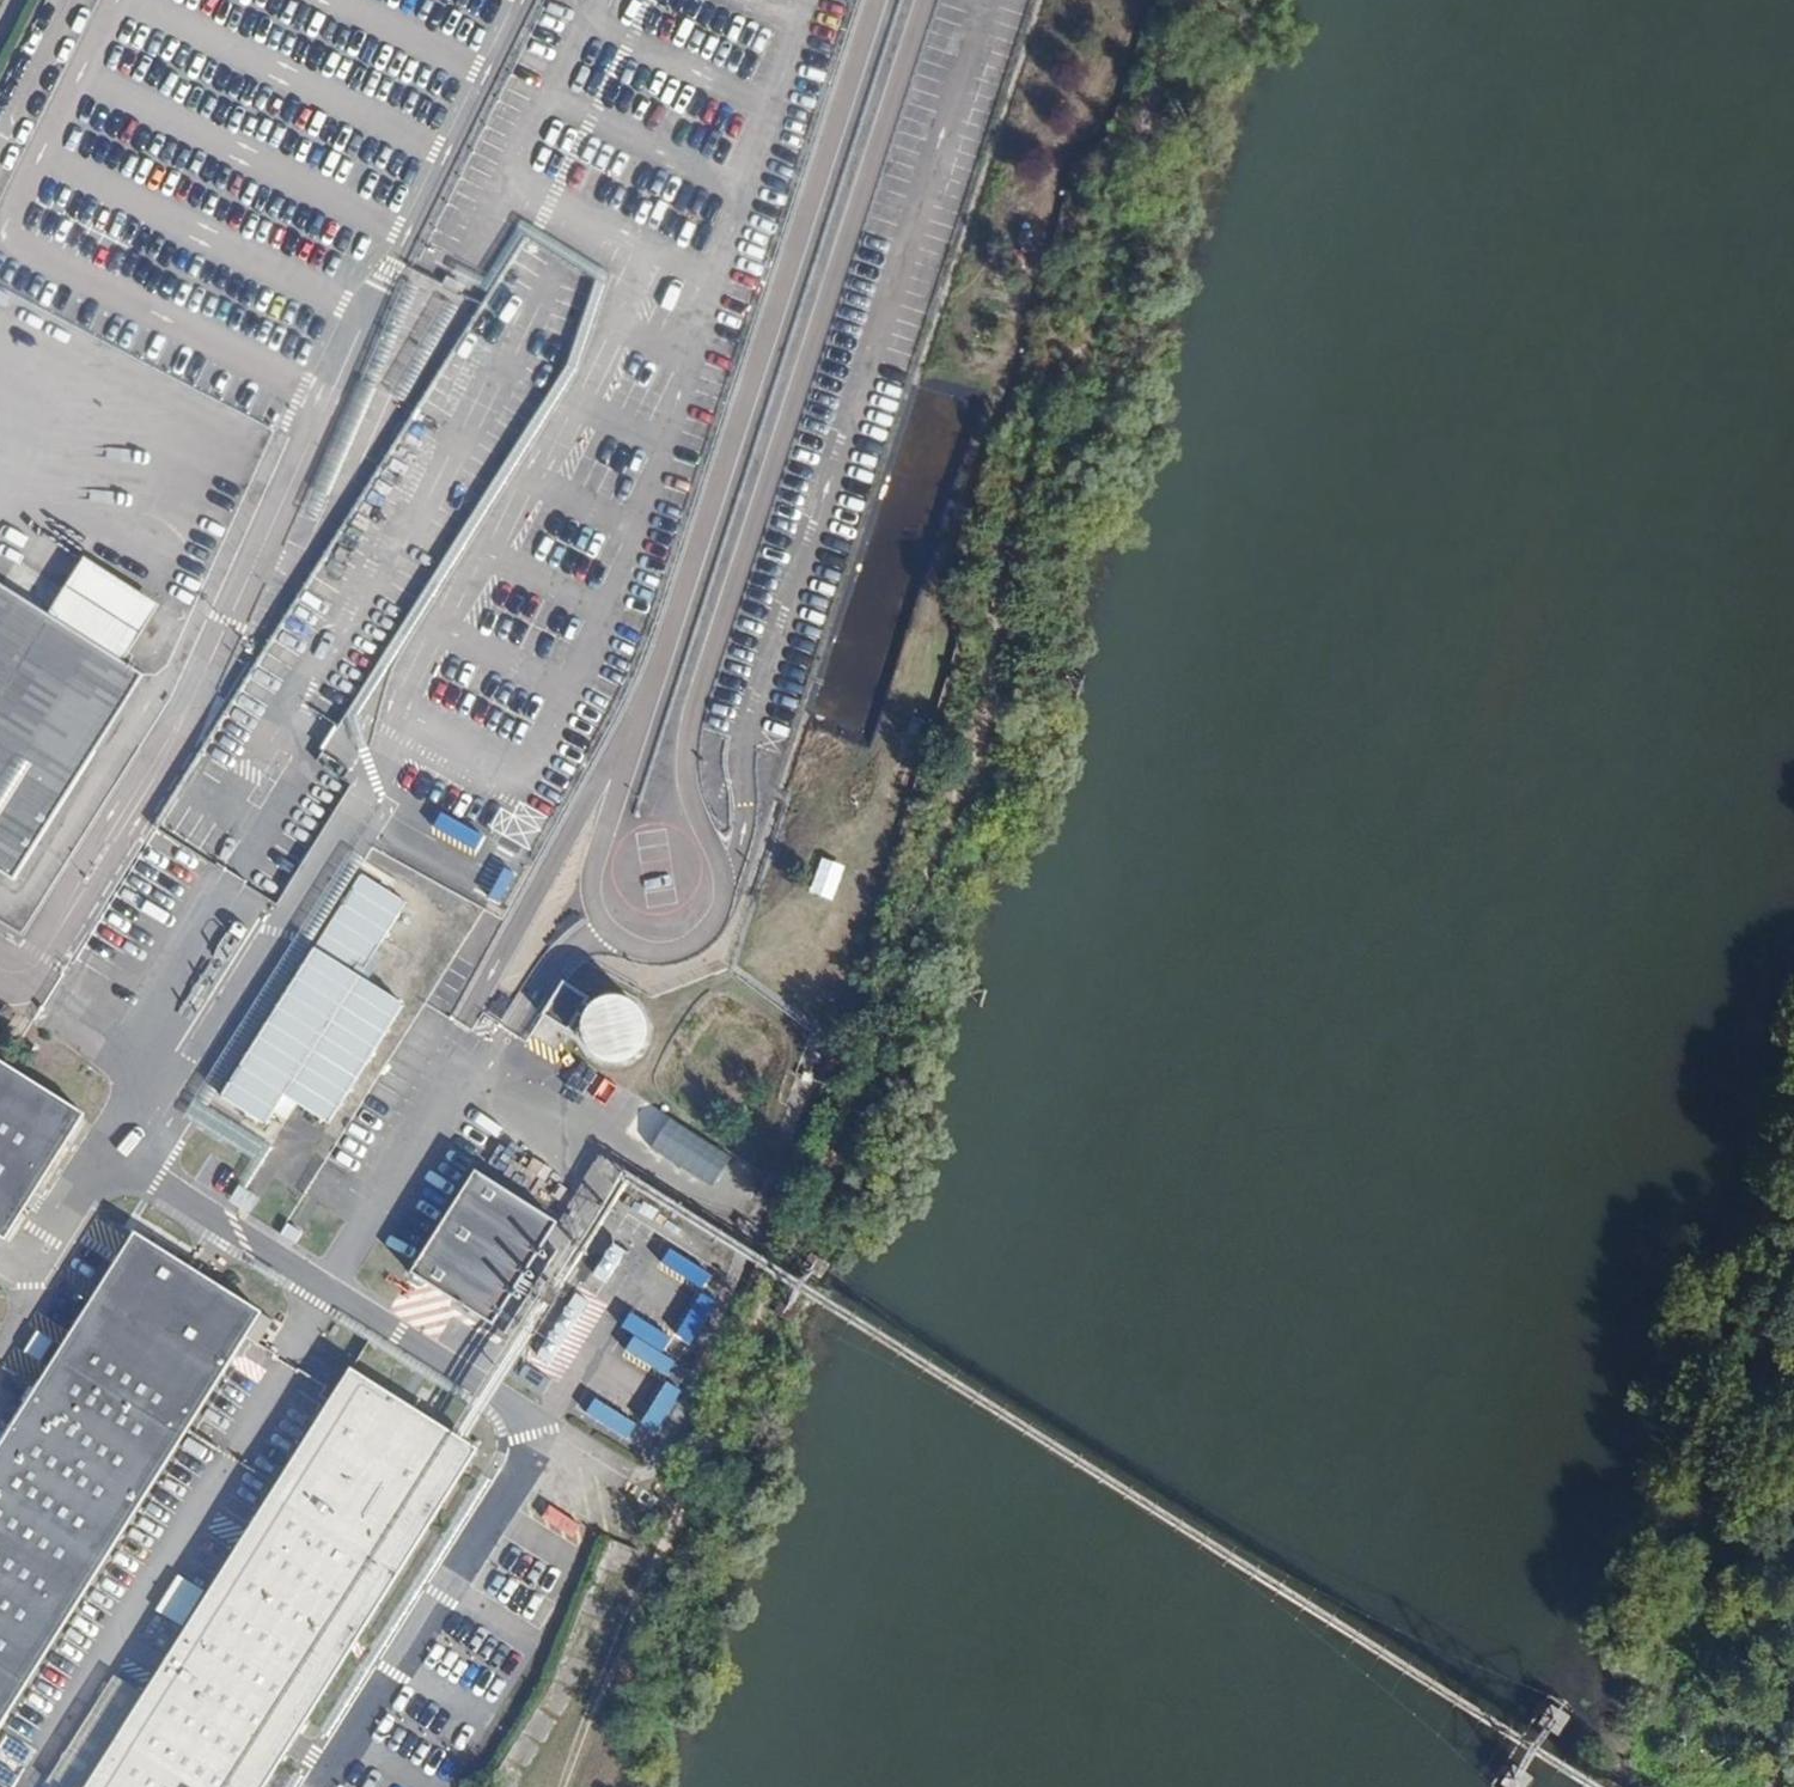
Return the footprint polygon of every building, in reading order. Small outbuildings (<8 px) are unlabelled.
[(40,623),(0,597),(0,879),(6,883),(134,683),(114,670),(151,612),(78,565),(40,623)] [(304,1108),(341,1131),(421,1004),(373,974),(416,906),(368,876),(227,1102),(285,1138),(304,1108)] [(614,987),(605,1002),(565,979),(535,1031),(622,1082),(662,1015),(614,987)] [(0,1053),(0,1225),(22,1239),(100,1116),(0,1053)] [(568,1220),(493,1171),(427,1272),(501,1321),(568,1220)] [(201,1435),(280,1312),(152,1231),(52,1388),(0,1469),(0,1751),(201,1435)] [(630,1352),(670,1374),(677,1360),(637,1338),(630,1352)] [(495,1452),(367,1371),(291,1490),(104,1786),(283,1786),(495,1452)] [(661,1431),(682,1389),(667,1382),(647,1423),(661,1431)] [(629,1438),(638,1424),(597,1398),(588,1413),(629,1438)] [(185,1627),(205,1591),(179,1576),(159,1612),(185,1627)]
